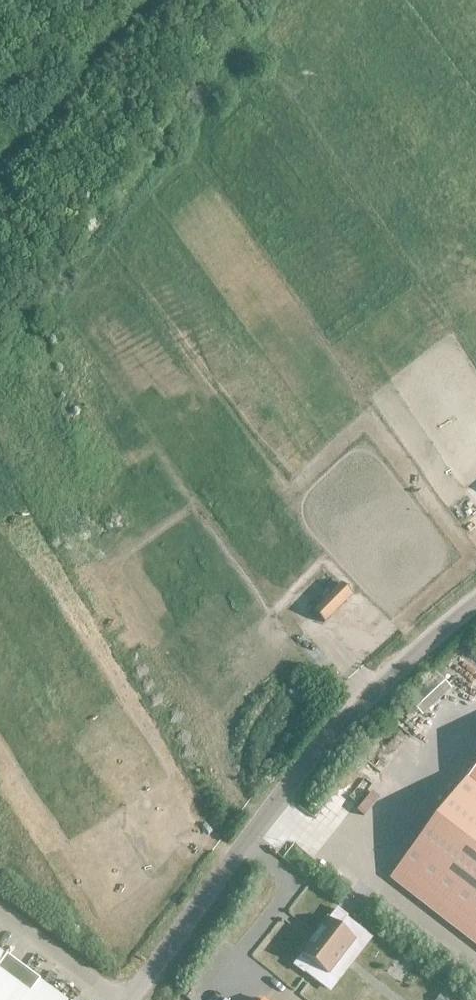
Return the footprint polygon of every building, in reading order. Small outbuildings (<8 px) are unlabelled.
[(341,584),(313,613),(324,624),(352,596),(341,584)] [(435,673),(406,700),(423,718),(452,691),(435,673)] [(391,879),(475,945),(475,767),(466,780),(391,879)] [(302,955),(294,966),(303,973),(311,963),(328,975),(355,940),(339,928),(347,917),(337,910),(329,920),(327,919),(300,954),(302,955)] [(22,970),(0,953),(0,999),(63,999),(22,970)]
